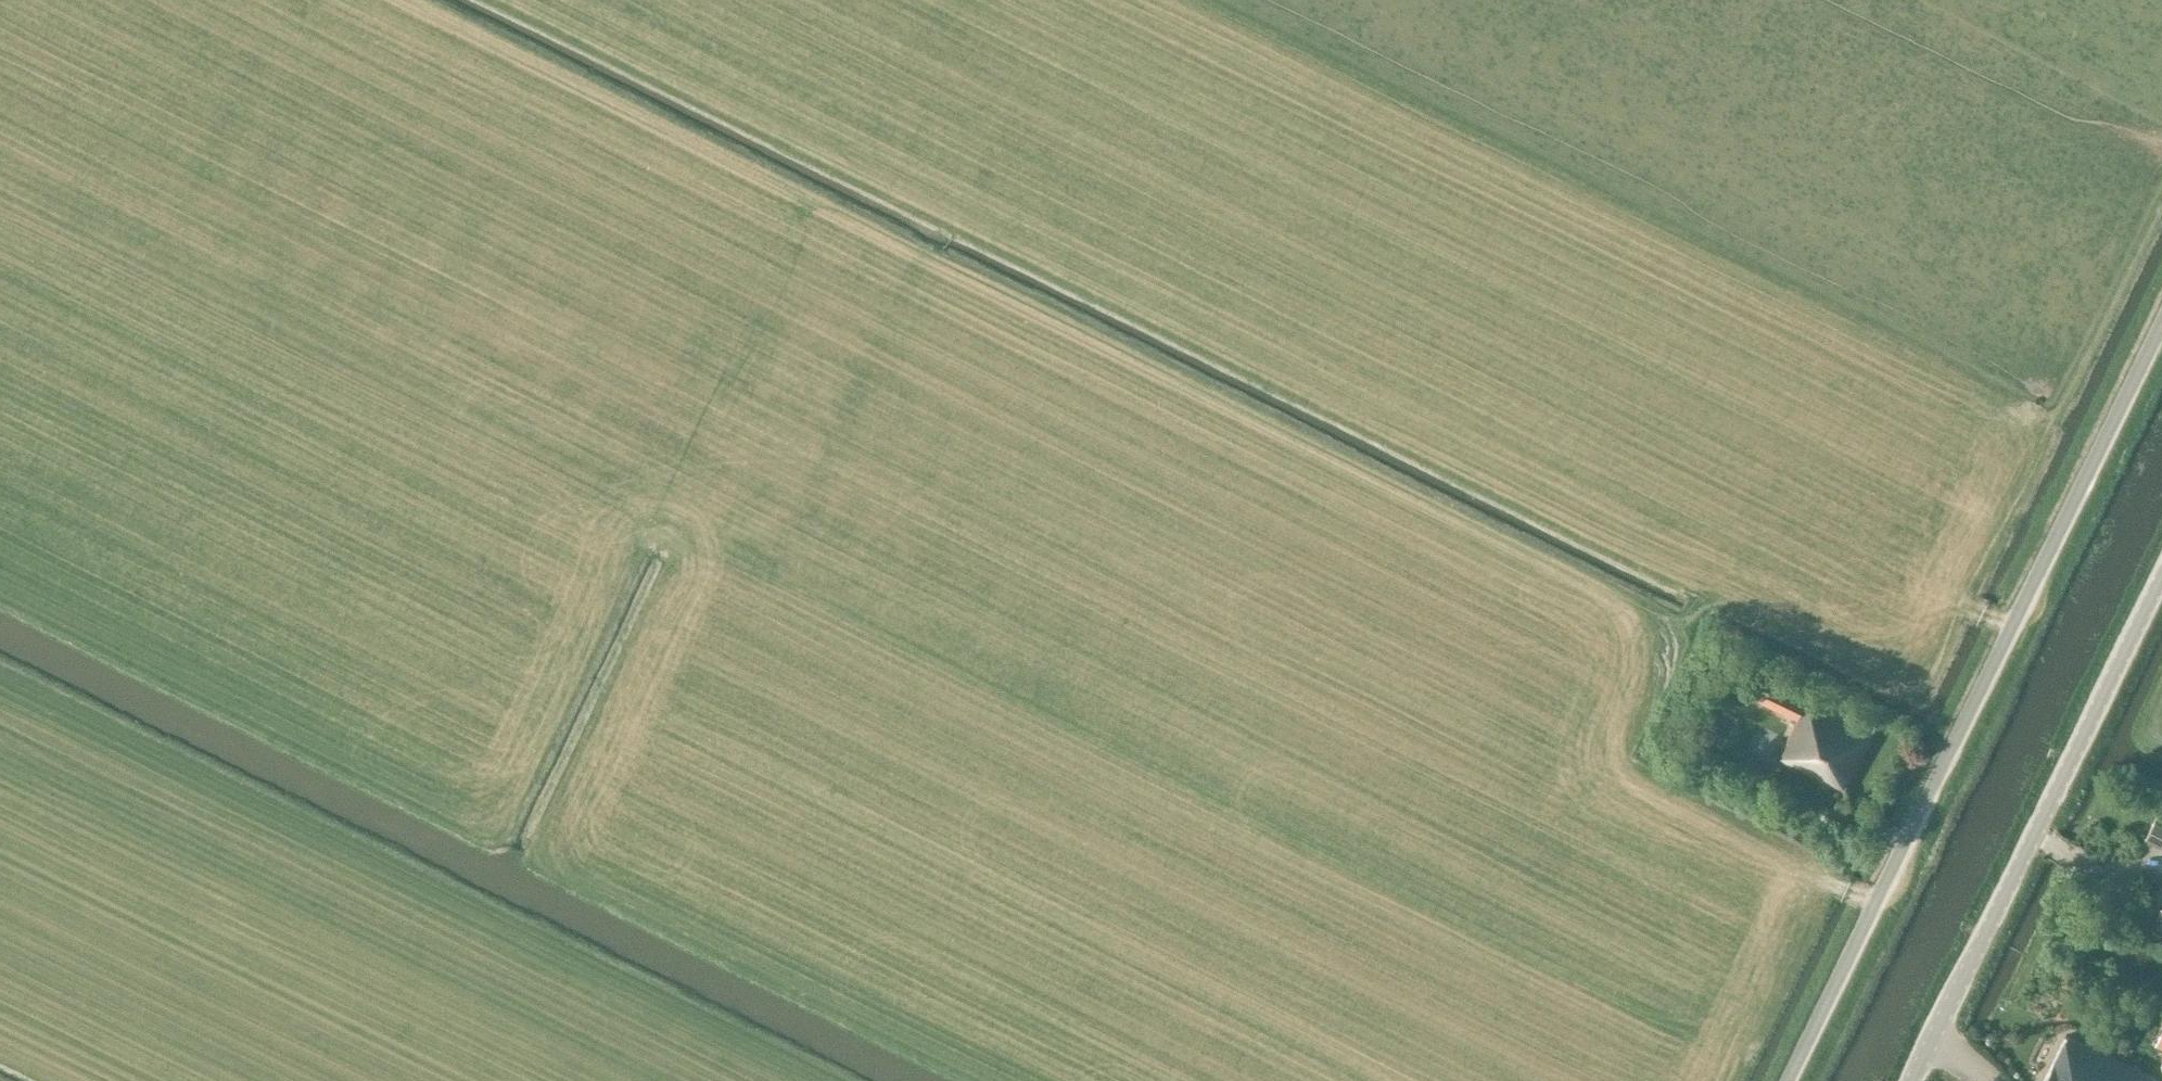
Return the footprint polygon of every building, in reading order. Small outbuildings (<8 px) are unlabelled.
[(1845,788),(1876,723),(1849,709),(1846,715),(1769,678),(1759,699),(1797,717),(1786,739),(1789,741),(1781,757),(1845,788)] [(2158,810),(2145,837),(2161,846),(2161,812),(2158,810)] [(2158,932),(2161,934),(2161,908),(2161,907),(2151,928),(2158,932)] [(2066,1034),(2043,1080),(2161,1080),(2161,1079),(2066,1034)]
